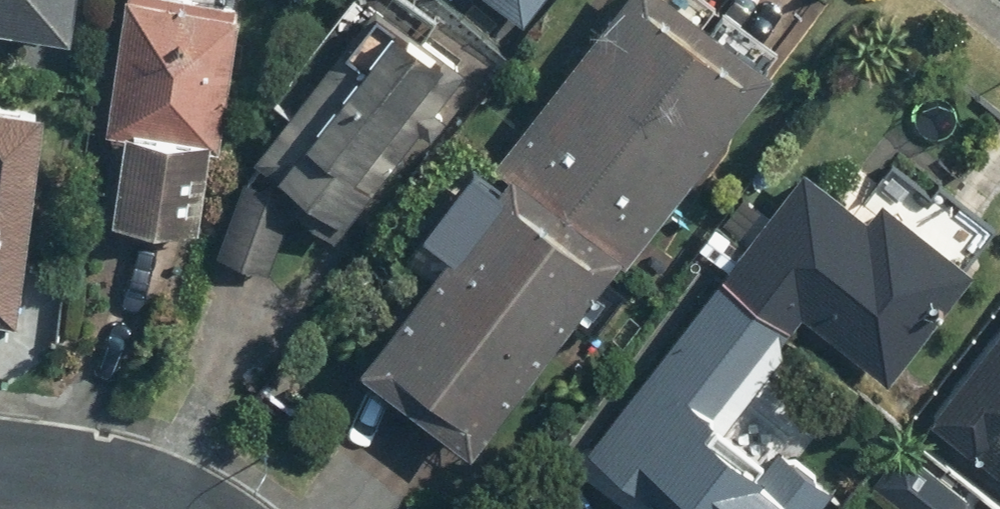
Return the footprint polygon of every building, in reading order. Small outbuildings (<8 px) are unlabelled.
[(43,16),(43,0),(0,0),(0,13),(43,16)] [(81,111),(182,123),(197,0),(94,0),(81,111)] [(514,143),(637,240),(783,56),(712,0),(627,0),(514,143)] [(339,23),(216,170),(289,231),(413,84),(339,23)] [(82,134),(73,218),(135,225),(144,140),(82,134)] [(811,143),(724,255),(794,308),(809,290),(895,355),(977,249),(884,177),(873,190),(811,143)] [(506,162),(370,340),(478,422),(614,243),(506,162)] [(584,437),(653,492),(675,465),(717,494),(705,508),(808,508),(833,474),(727,399),(794,315),(726,260),(584,437)] [(923,393),(999,456),(999,300),(923,393)]
